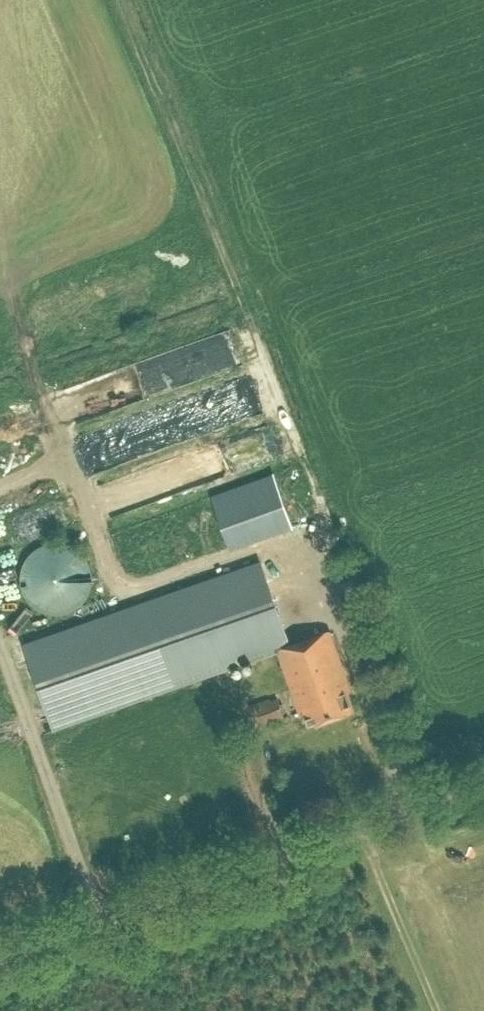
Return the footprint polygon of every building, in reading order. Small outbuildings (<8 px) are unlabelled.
[(169,391),(178,387),(168,357),(159,360),(169,391)] [(0,464),(0,477),(16,468),(10,458),(0,464)] [(225,515),(284,493),(275,470),(216,492),(225,515)] [(27,494),(30,506),(44,503),(40,491),(27,494)] [(289,498),(219,514),(226,545),(296,529),(289,498)] [(170,524),(182,533),(189,522),(177,514),(170,524)] [(10,572),(11,558),(0,558),(0,572),(10,572)] [(169,688),(169,687),(277,649),(301,714),(304,713),(309,727),(355,711),(348,692),(352,690),(330,630),(289,645),(260,563),(140,606),(139,605),(25,645),(55,728),(169,688)] [(23,607),(14,582),(0,587),(0,590),(8,612),(23,607)] [(270,723),(284,718),(282,713),(286,712),(283,703),(279,704),(277,699),(270,701),(269,698),(250,705),(257,725),(269,721),(270,723)]
